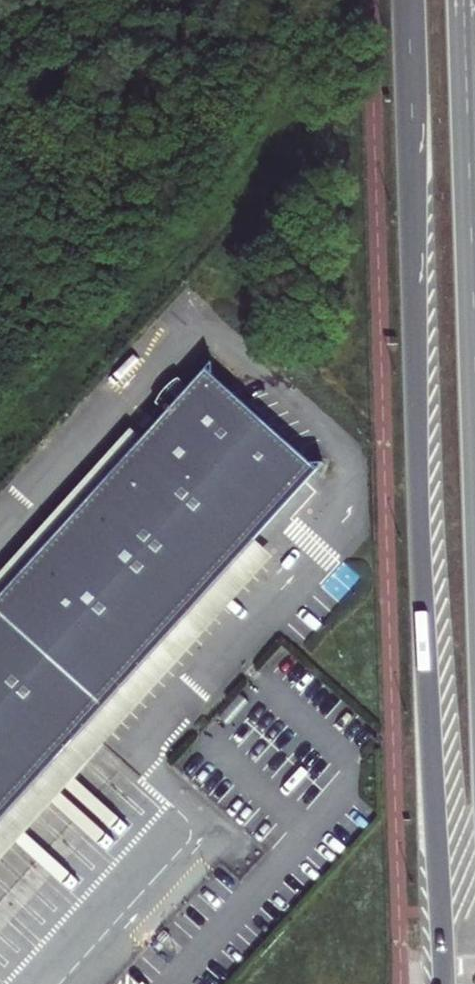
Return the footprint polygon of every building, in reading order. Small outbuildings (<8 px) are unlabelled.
[(206,370),(143,440),(0,599),(0,824),(255,542),(318,471),(206,370)] [(143,440),(131,430),(0,575),(0,599),(143,440)] [(255,542),(0,824),(0,861),(273,558),(255,542)]
